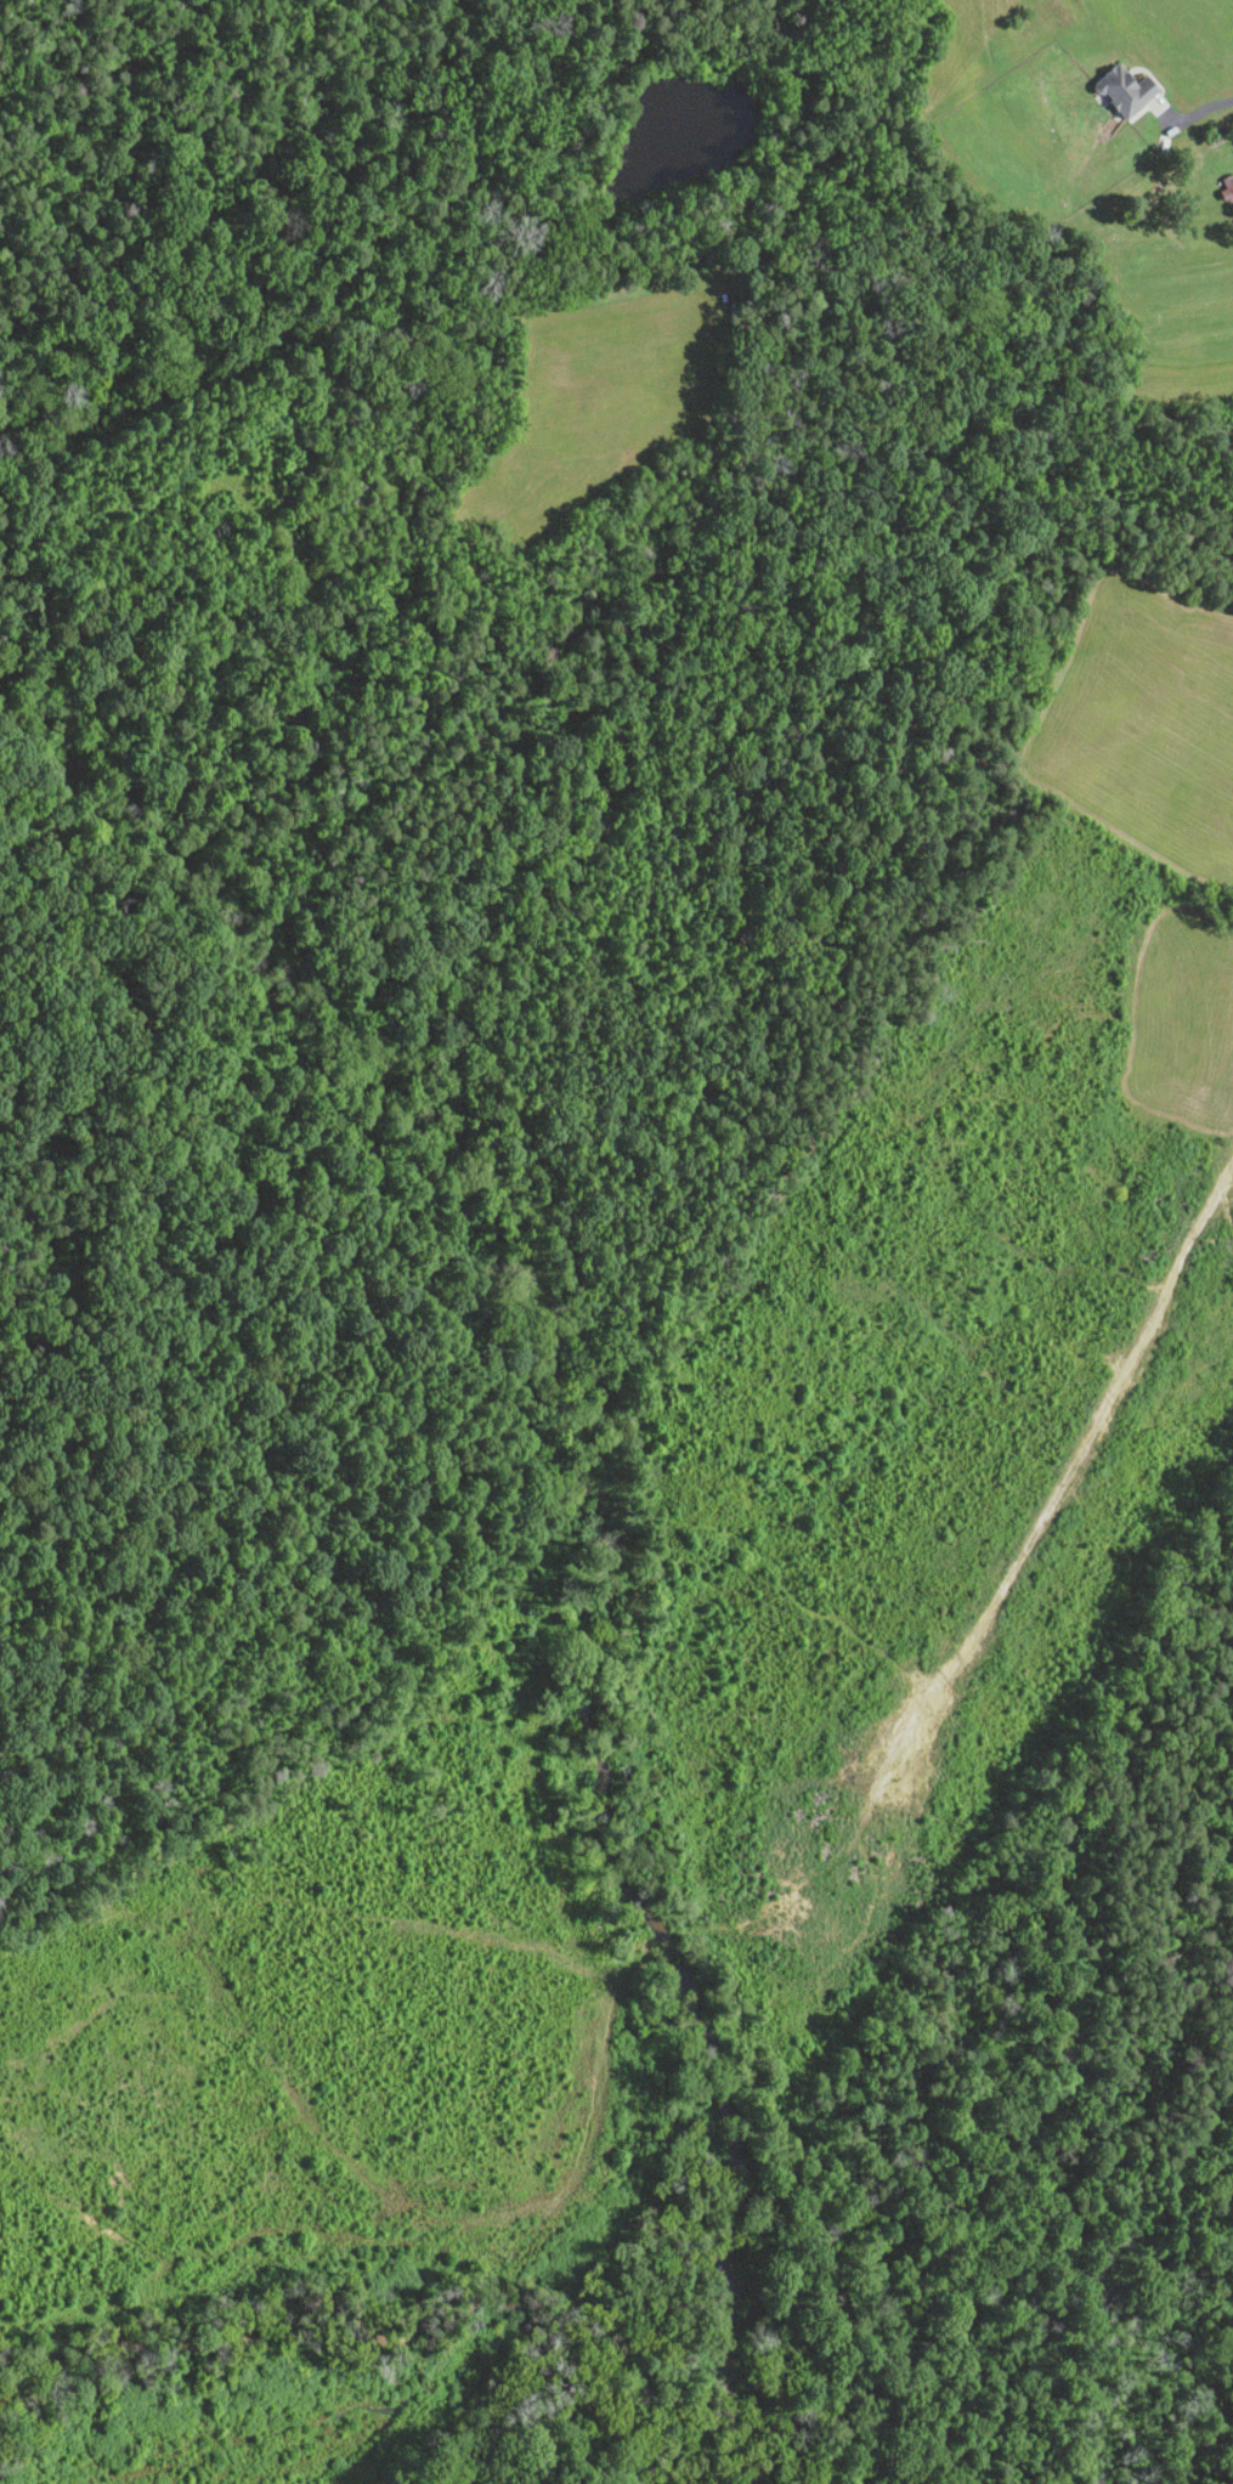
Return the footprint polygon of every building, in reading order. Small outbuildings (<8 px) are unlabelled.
[(1124,118),(1156,89),(1142,73),(1133,81),(1114,60),(1087,84),(1096,93),(1099,90),(1124,118)] [(1216,190),(1222,202),(1232,197),(1232,171),(1220,177),(1224,186),(1216,190)]
